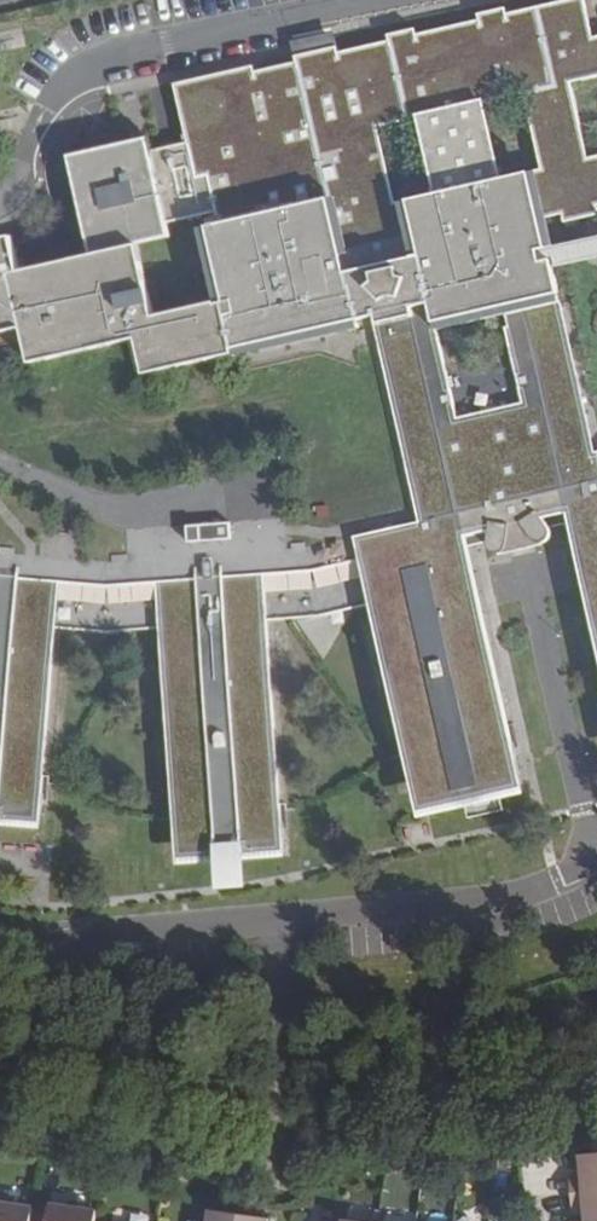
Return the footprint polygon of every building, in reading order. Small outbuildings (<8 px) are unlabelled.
[(11,239),(0,241),(0,336),(24,331),(31,364),(136,341),(145,376),(233,356),(232,350),(374,319),(418,523),(306,548),(284,548),(284,518),(124,519),(126,549),(106,549),(0,536),(0,781),(26,784),(49,602),(103,609),(155,608),(156,828),(261,827),(259,608),(312,607),(365,595),(405,776),(507,753),(468,573),(578,549),(596,637),(596,460),(558,296),(552,269),(547,250),(596,239),(596,39),(594,39),(584,0),(579,0),(507,15),(506,11),(479,17),(479,22),(416,36),(415,31),(387,38),(389,43),(338,54),(338,49),(294,59),(295,65),(255,74),(254,69),(175,87),(187,144),(151,152),(148,141),(69,158),(91,257),(19,272),(11,239)] [(327,31),(288,41),(291,53),(330,43),(327,31)] [(547,250),(552,269),(596,259),(596,239),(547,250)] [(569,1176),(570,1193),(596,1191),(596,1152),(578,1154),(581,1175),(569,1176)] [(583,1209),(584,1220),(596,1220),(596,1191),(570,1193),(572,1210),(583,1209)] [(0,1204),(0,1220),(34,1220),(36,1209),(0,1204)] [(99,1214),(52,1207),(44,1206),(43,1210),(38,1209),(36,1220),(98,1220),(99,1214)] [(210,1210),(208,1220),(269,1220),(269,1219),(253,1216),(210,1210)]
